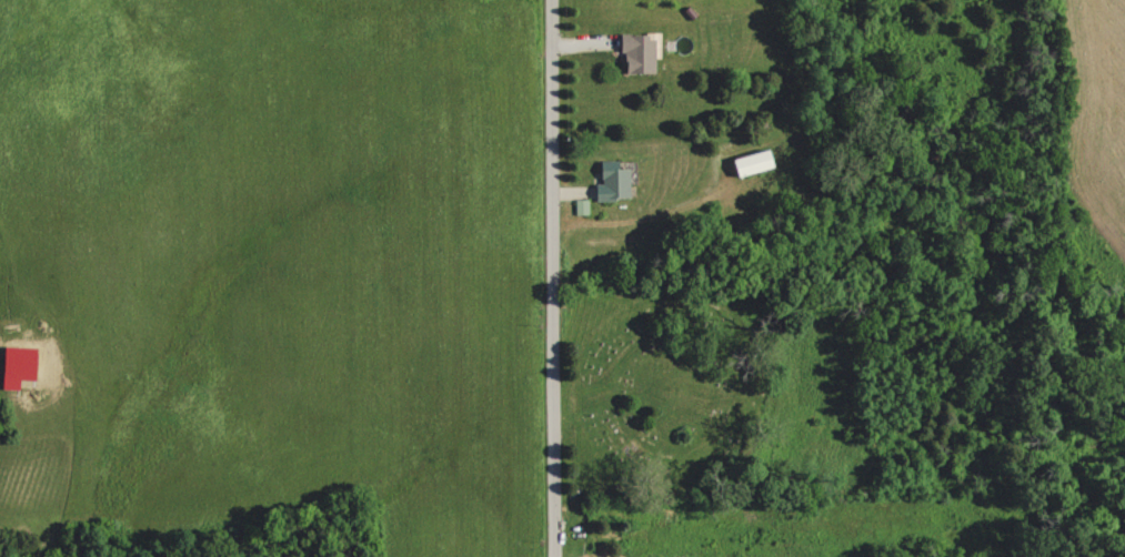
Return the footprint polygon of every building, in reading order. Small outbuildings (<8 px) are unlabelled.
[(652,72),(652,48),(658,47),(658,33),(643,33),(619,33),(619,72),(652,72)] [(767,170),(764,150),(727,156),(731,176),(767,170)] [(592,199),(626,199),(627,169),(597,168),(597,185),(592,185),(592,199)]
